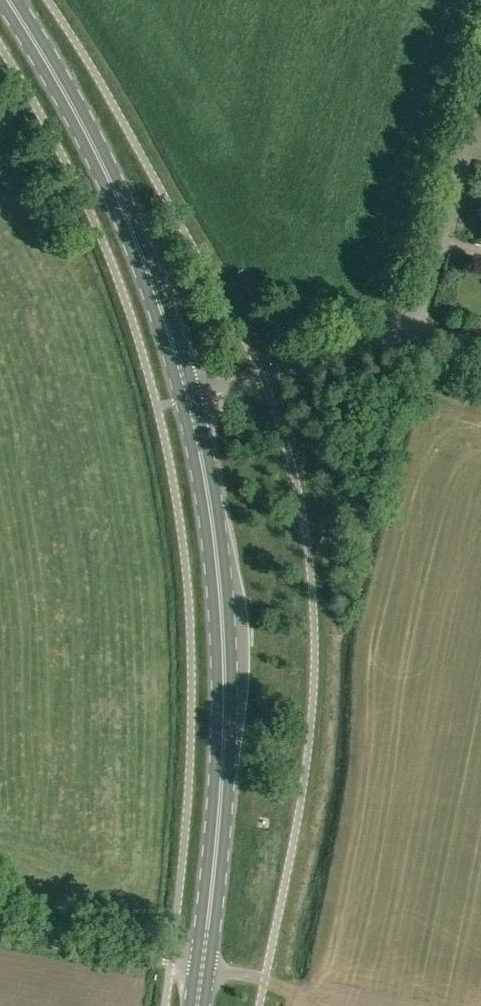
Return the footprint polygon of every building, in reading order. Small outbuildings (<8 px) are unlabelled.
[(338,389),(336,383),(326,386),(328,392),(338,389)]
